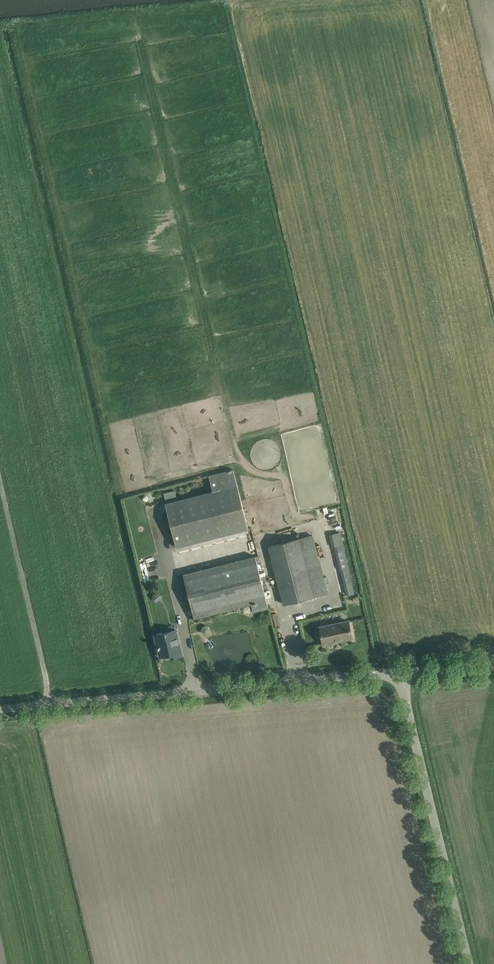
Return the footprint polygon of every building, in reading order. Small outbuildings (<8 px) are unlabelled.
[(248,529),(246,519),(233,469),(209,476),(213,491),(177,500),(175,490),(164,493),(166,503),(165,503),(174,537),(176,547),(248,529)] [(334,533),(346,595),(355,593),(343,531),(334,533)] [(327,593),(313,596),(299,539),(312,536),(312,535),(269,546),(284,604),(327,593)] [(218,555),(221,564),(233,560),(230,552),(218,555)] [(183,574),(194,618),(251,604),(253,612),(268,608),(255,556),(183,574)] [(157,591),(152,596),(156,601),(162,596),(157,591)] [(352,637),(348,621),(320,627),(324,644),(338,641),(337,640),(340,639),(340,640),(352,637)] [(202,627),(201,631),(203,633),(206,634),(209,633),(210,629),(208,626),(205,625),(202,627)] [(284,626),(278,627),(281,641),(286,640),(284,626)] [(176,653),(176,656),(182,655),(176,630),(155,635),(160,657),(176,653)]
